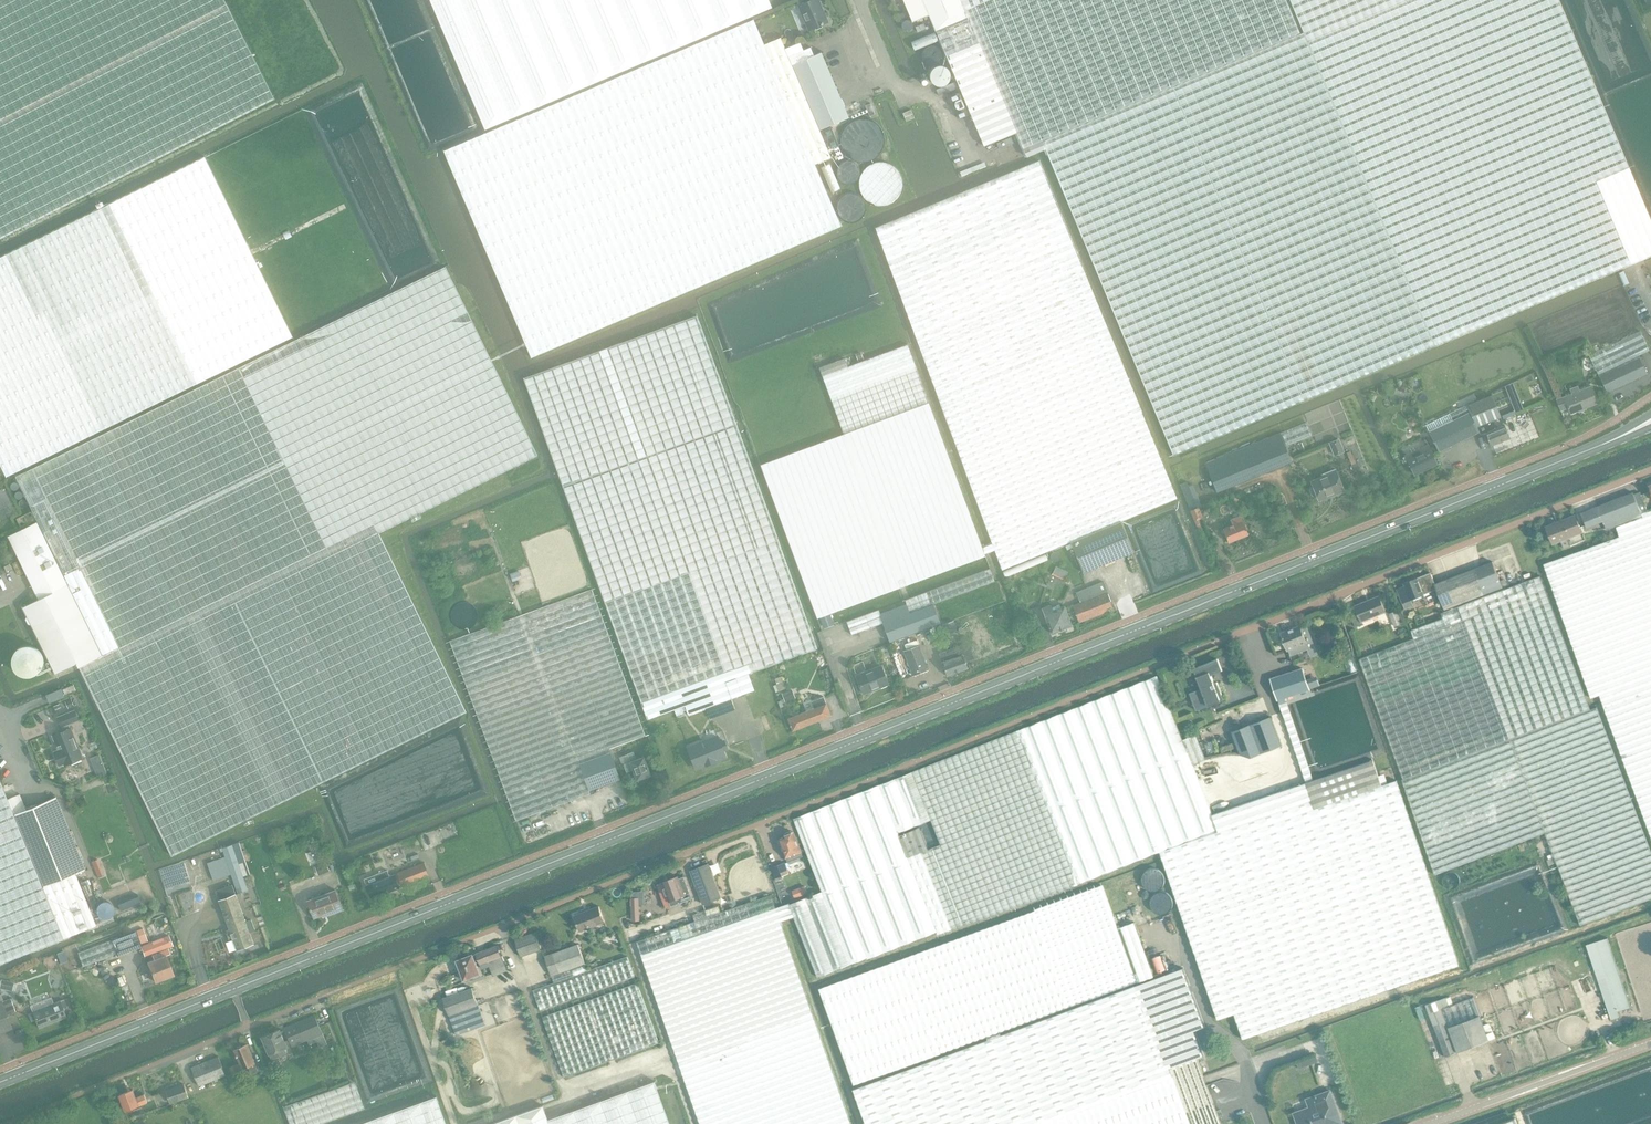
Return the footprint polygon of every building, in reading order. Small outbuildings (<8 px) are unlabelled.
[(275,99),(224,0),(0,0),(0,240),(275,99)] [(485,130),(773,8),(769,0),(430,0),(485,130)] [(821,9),(817,0),(813,0),(799,6),(809,30),(828,23),(822,9),(821,9)] [(913,22),(929,15),(936,31),(937,31),(983,143),(984,146),(1016,133),(1025,154),(1026,157),(1045,149),(1172,456),(1435,345),(1511,314),(1650,255),(1650,220),(1559,0),(1407,0),(1308,41),(1304,33),(1300,34),(1286,0),(903,0),(913,22)] [(1308,41),(1407,0),(1290,0),(1304,33),(1308,41)] [(801,42),(785,49),(781,38),(765,45),(754,20),(444,151),(531,357),(841,226),(815,165),(832,158),(820,130),(849,118),(822,53),(814,56),(811,47),(804,50),(801,42)] [(918,32),(926,29),(924,24),(916,27),(918,32)] [(956,82),(937,90),(939,96),(958,88),(956,82)] [(960,92),(950,96),(960,119),(970,115),(960,92)] [(871,103),(865,106),(870,116),(875,114),(871,103)] [(906,122),(915,118),(911,110),(903,114),(906,122)] [(824,133),(830,148),(839,144),(833,129),(824,133)] [(997,144),(1000,150),(1014,144),(1011,138),(997,144)] [(7,477),(294,337),(206,157),(0,258),(0,464),(7,477)] [(982,547),(985,554),(995,551),(1002,571),(1071,542),(1121,521),(1177,498),(1094,294),(1039,162),(877,227),(938,397),(992,544),(982,547)] [(16,477),(38,522),(64,575),(80,567),(119,647),(80,667),(172,856),(466,712),(379,533),(538,455),(446,266),(16,477)] [(1650,351),(1640,331),(1590,355),(1599,375),(1607,393),(1647,374),(1639,356),(1650,351)] [(761,465),(817,618),(985,556),(985,554),(982,547),(908,344),(848,367),(845,359),(820,368),(823,376),(822,376),(844,434),(761,465)] [(1407,384),(1401,382),(1398,389),(1404,391),(1407,384)] [(1557,400),(1561,410),(1568,407),(1571,414),(1597,403),(1591,387),(1580,391),(1578,386),(1570,389),(1572,394),(1557,400)] [(1485,398),(1466,406),(1476,426),(1477,427),(1485,424),(1494,420),(1485,398)] [(1439,451),(1479,432),(1477,427),(1476,426),(1466,406),(1426,425),(1439,451)] [(1489,432),(1485,433),(1490,446),(1510,438),(1509,436),(1518,432),(1514,422),(1505,425),(1497,428),(1494,420),(1485,424),(1489,432)] [(1307,423),(1206,464),(1218,492),(1292,462),(1286,447),(1304,439),(1304,438),(1312,435),(1307,423)] [(1339,440),(1330,443),(1335,455),(1344,452),(1339,440)] [(1405,455),(1415,475),(1437,464),(1428,444),(1405,455)] [(1351,451),(1347,453),(1352,465),(1356,463),(1351,451)] [(1310,490),(1312,496),(1316,497),(1317,496),(1318,499),(1333,493),(1334,495),(1344,491),(1336,472),(1312,482),(1314,487),(1312,487),(1310,490)] [(1187,482),(1180,485),(1191,511),(1199,507),(1202,506),(1193,485),(1189,486),(1187,482)] [(6,489),(0,492),(0,496),(1,498),(5,499),(10,497),(6,489)] [(1603,521),(1606,530),(1616,527),(1620,537),(1544,564),(1591,698),(1600,695),(1650,836),(1650,510),(1648,512),(1643,500),(1637,502),(1633,492),(1580,513),(1586,527),(1603,521)] [(1199,507),(1191,511),(1199,531),(1203,530),(1199,520),(1204,518),(1199,507)] [(32,512),(17,519),(21,527),(36,520),(32,512)] [(1564,548),(1570,545),(1567,538),(1582,532),(1575,515),(1546,527),(1553,543),(1561,540),(1564,548)] [(1241,516),(1231,520),(1233,526),(1223,529),(1229,543),(1248,535),(1241,516)] [(1084,573),(1134,552),(1121,521),(1071,542),(1084,573)] [(64,575),(38,522),(8,537),(39,600),(23,607),(27,617),(26,619),(28,624),(31,625),(56,675),(78,663),(80,667),(119,647),(80,567),(64,575)] [(1360,659),(1374,699),(1383,724),(1403,778),(1402,779),(1435,875),(1493,853),(1511,846),(1546,833),(1563,879),(1581,925),(1622,910),(1650,899),(1650,849),(1647,840),(1620,767),(1597,707),(1591,709),(1590,707),(1579,678),(1540,576),(1504,590),(1503,588),(1493,561),(1435,583),(1437,589),(1445,610),(1445,611),(1441,613),(1443,618),(1411,630),(1414,638),(1360,659)] [(847,622),(852,635),(883,624),(890,642),(931,627),(933,626),(941,623),(940,622),(945,620),(943,613),(938,615),(934,604),(995,582),(990,569),(903,601),(905,605),(880,614),(879,610),(866,615),(847,622)] [(509,574),(512,581),(520,578),(518,571),(509,574)] [(1405,585),(1397,589),(1405,609),(1414,605),(1411,599),(1437,589),(1435,583),(1431,573),(1404,583),(1405,585)] [(1103,583),(1079,592),(1076,593),(1080,603),(1072,606),(1079,623),(1114,609),(1103,583)] [(610,750),(645,737),(643,730),(643,729),(592,590),(540,608),(450,642),(516,821),(590,794),(589,791),(578,761),(610,750)] [(1379,596),(1356,606),(1358,613),(1351,616),(1356,627),(1363,624),(1362,621),(1386,611),(1379,596)] [(1065,606),(1061,608),(1060,605),(1052,608),(1051,605),(1042,609),(1052,633),(1073,625),(1065,606)] [(1389,613),(1394,627),(1402,623),(1397,610),(1389,613)] [(824,629),(834,625),(830,614),(820,618),(824,629)] [(679,689),(651,699),(658,716),(686,706),(689,715),(706,708),(731,699),(746,694),(755,691),(749,675),(767,668),(819,650),(809,623),(673,672),(679,689)] [(1301,625),(1282,633),(1288,650),(1290,649),(1292,654),(1309,648),(1315,645),(1306,623),(1301,625)] [(919,645),(906,650),(915,675),(928,670),(919,645)] [(951,651),(941,655),(944,662),(942,662),(948,676),(951,678),(956,677),(956,672),(968,668),(966,664),(976,660),(970,645),(960,648),(951,651)] [(1202,688),(1190,693),(1194,705),(1219,695),(1222,694),(1217,682),(1214,683),(1211,675),(1214,674),(1214,673),(1222,670),(1217,659),(1209,662),(1198,667),(1201,675),(1197,677),(1202,688)] [(902,673),(910,670),(905,660),(898,662),(902,673)] [(863,692),(879,686),(880,688),(889,684),(882,666),(857,676),(863,692)] [(899,672),(898,668),(895,667),(891,668),(890,671),(891,674),(894,676),(897,675),(899,672)] [(1193,764),(1206,759),(1196,734),(1183,739),(1158,676),(794,819),(822,892),(790,904),(795,917),(803,939),(816,974),(818,977),(835,971),(937,932),(938,935),(985,917),(1051,893),(1078,883),(1078,884),(1161,850),(1194,952),(1218,1021),(1235,1015),(1243,1040),(1460,965),(1397,781),(1395,781),(1382,786),(1373,760),(1313,780),(1285,697),(1310,689),(1303,668),(1271,679),(1306,783),(1305,783),(1212,815),(1193,764)] [(786,689),(781,676),(775,679),(777,684),(774,686),(776,692),(786,689)] [(74,685),(65,689),(63,690),(66,695),(67,694),(76,691),(74,685)] [(786,702),(796,699),(793,690),(782,693),(786,702)] [(824,697),(812,702),(814,708),(788,718),(793,731),(831,716),(824,697)] [(69,709),(75,706),(72,699),(66,701),(69,709)] [(67,765),(85,758),(74,729),(73,729),(71,724),(81,721),(77,711),(61,717),(65,727),(67,731),(55,736),(61,750),(57,752),(62,766),(66,764),(67,765)] [(1271,716),(1232,731),(1241,755),(1251,757),(1282,745),(1271,716)] [(717,737),(689,748),(697,768),(725,757),(723,750),(727,749),(724,742),(720,744),(717,737)] [(95,742),(89,744),(92,750),(98,748),(95,742)] [(621,780),(610,750),(578,761),(589,791),(621,780)] [(651,775),(644,757),(637,760),(634,752),(628,754),(631,762),(624,765),(627,772),(634,770),(637,780),(643,778),(644,779),(650,777),(649,776),(651,775)] [(107,773),(104,767),(97,770),(99,776),(107,773)] [(0,782),(0,963),(96,924),(76,873),(86,869),(57,796),(13,814),(0,782)] [(784,835),(785,836),(779,839),(789,862),(804,856),(794,832),(793,833),(793,832),(790,832),(786,833),(784,835)] [(240,843),(220,849),(221,852),(223,852),(225,857),(207,863),(213,881),(231,875),(234,881),(238,894),(248,890),(243,877),(251,874),(247,864),(243,853),(240,843)] [(319,876),(330,872),(326,863),(316,867),(319,876)] [(409,869),(397,873),(403,887),(429,876),(424,863),(409,869)] [(709,863),(691,870),(703,904),(722,897),(709,863)] [(772,868),(776,881),(784,878),(783,876),(789,874),(785,863),(772,868)] [(390,877),(387,871),(365,879),(367,886),(366,886),(371,899),(400,888),(394,875),(390,877)] [(662,882),(669,901),(671,906),(693,898),(684,876),(679,878),(678,876),(669,880),(668,879),(665,880),(664,881),(662,882)] [(1183,968),(1001,1034),(1000,1032),(1137,982),(1154,976),(1135,922),(1118,928),(1102,885),(1035,910),(1036,910),(906,957),(819,988),(854,1085),(861,1082),(987,1037),(988,1039),(854,1089),(868,1123),(1220,1123),(1197,1058),(1204,1055),(1195,1030),(1205,1027),(1183,968)] [(249,931),(254,929),(251,921),(246,923),(233,886),(216,892),(231,932),(227,934),(230,942),(234,940),(237,950),(254,944),(249,931)] [(800,897),(808,894),(805,886),(797,889),(800,897)] [(310,909),(311,912),(311,911),(314,918),(332,912),(333,914),(343,910),(336,890),(307,901),(311,909),(310,909)] [(140,903),(137,894),(118,901),(121,910),(140,903)] [(637,941),(656,996),(686,1082),(701,1123),(852,1123),(836,1080),(817,1023),(810,1003),(789,942),(782,922),(783,922),(786,921),(787,920),(790,919),(795,917),(790,904),(786,906),(783,907),(781,907),(779,908),(777,909),(772,894),(729,909),(722,912),(719,905),(693,914),(696,921),(658,934),(637,941)] [(640,920),(639,898),(631,898),(632,920),(640,920)] [(599,906),(575,915),(581,931),(605,922),(599,906)] [(111,940),(78,952),(83,966),(116,954),(117,956),(141,946),(149,943),(143,928),(136,931),(111,940)] [(537,932),(515,940),(521,956),(542,949),(537,932)] [(149,943),(141,946),(155,982),(173,975),(166,956),(171,954),(168,948),(172,947),(168,936),(149,943)] [(1611,1019),(1620,1016),(1618,1011),(1631,1007),(1608,937),(1586,945),(1611,1019)] [(533,990),(541,1010),(635,976),(628,956),(588,970),(578,944),(545,956),(555,983),(533,990)] [(476,954),(481,966),(489,963),(494,975),(508,970),(498,945),(476,954)] [(474,955),(466,958),(464,957),(461,958),(461,960),(458,961),(463,972),(459,973),(462,979),(465,978),(466,979),(474,975),(475,978),(482,976),(474,955)] [(14,983),(1,980),(0,986),(0,989),(12,991),(14,983)] [(543,1016),(565,1077),(659,1043),(637,982),(543,1016)] [(479,1004),(473,987),(444,998),(450,1015),(457,1035),(486,1024),(479,1004)] [(16,1012),(11,998),(0,1002),(0,1033),(12,1029),(7,1015),(16,1012)] [(1439,1000),(1426,1005),(1445,1056),(1495,1038),(1493,1032),(1487,1034),(1480,1016),(1481,1016),(1474,998),(1450,1007),(1447,998),(1439,1000)] [(62,1009),(67,1007),(64,1000),(60,1002),(60,1001),(33,1012),(39,1028),(66,1017),(62,1009)] [(315,1015),(284,1028),(292,1046),(323,1033),(315,1015)] [(272,1060),(287,1053),(285,1048),(287,1047),(280,1030),(262,1037),(269,1054),(272,1060)] [(237,1065),(237,1064),(230,1067),(234,1077),(241,1074),(239,1068),(242,1067),(242,1068),(248,1066),(252,1074),(259,1072),(248,1044),(234,1050),(240,1063),(237,1065)] [(1316,1055),(1309,1058),(1311,1064),(1318,1062),(1316,1055)] [(218,1056),(191,1068),(199,1086),(226,1076),(218,1056)] [(365,1109),(356,1081),(284,1107),(290,1123),(322,1123),(365,1109)] [(655,1081),(548,1120),(543,1105),(492,1123),(670,1123),(655,1081)] [(184,1084),(166,1090),(171,1104),(189,1097),(184,1084)] [(145,1095),(136,1098),(133,1090),(119,1095),(126,1111),(139,1106),(148,1102),(145,1095)] [(1306,1099),(1306,1100),(1311,1098),(1313,1106),(1293,1113),(1297,1123),(1341,1123),(1342,1123),(1330,1091),(1306,1099)] [(437,1096),(360,1123),(447,1123),(437,1096)]
